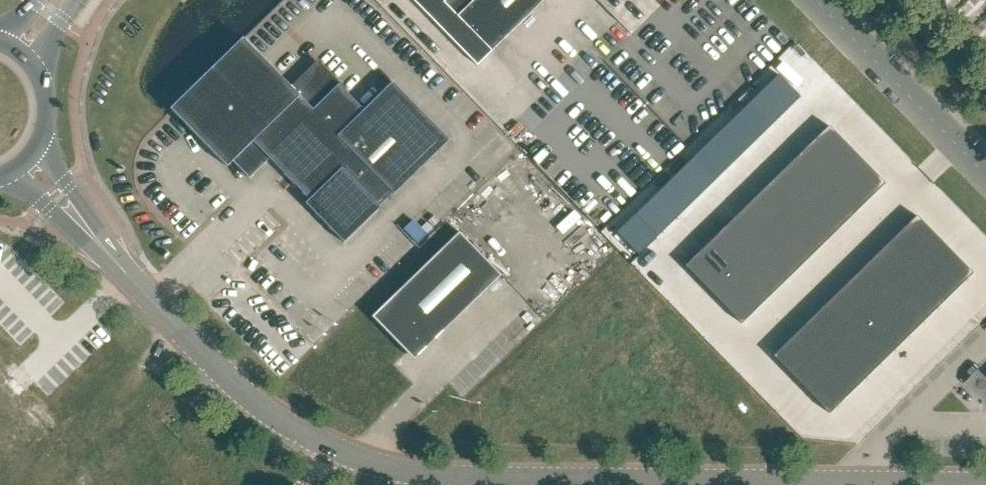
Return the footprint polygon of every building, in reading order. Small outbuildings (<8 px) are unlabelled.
[(477,65),(491,52),(544,0),(413,0),(477,65)] [(243,39),(241,37),(172,106),(169,109),(172,112),(226,167),(231,162),(248,179),(268,159),(308,200),(304,204),(342,244),(379,208),(378,206),(391,193),(392,195),(448,141),(391,82),(362,110),(337,84),(322,68),(296,94),(290,88),(243,39)] [(800,97),(778,74),(763,88),(786,111),(800,97)] [(786,111),(763,88),(749,102),(772,126),(786,111)] [(772,126),(749,102),(735,116),(757,140),(772,126)] [(757,140),(735,116),(720,131),(743,154),(757,140)] [(832,129),(803,157),(831,186),(860,158),(832,129)] [(743,154),(720,131),(706,145),(729,168),(743,154)] [(729,168),(706,145),(692,159),(714,182),(729,168)] [(803,157),(789,171),(817,200),(831,186),(803,157)] [(860,158),(831,186),(859,215),(888,187),(860,158)] [(714,182),(692,159),(677,173),(700,196),(714,182)] [(789,171),(775,185),(803,214),(817,200),(789,171)] [(700,196),(677,173),(663,187),(685,210),(700,196)] [(775,185),(760,199),(788,228),(803,214),(775,185)] [(831,186),(817,200),(845,229),(859,215),(831,186)] [(685,210),(663,187),(648,201),(671,224),(685,210)] [(760,199),(746,213),(774,242),(788,228),(760,199)] [(817,200),(803,214),(831,243),(845,229),(817,200)] [(671,224),(648,201),(634,215),(657,238),(671,224)] [(746,213),(732,227),(760,256),(774,242),(746,213)] [(803,214),(788,228),(816,257),(831,243),(803,214)] [(916,215),(887,243),(915,272),(944,244),(916,215)] [(732,227),(717,241),(745,270),(760,256),(732,227)] [(788,228),(774,242),(802,271),(816,257),(788,228)] [(414,360),(501,275),(459,232),(371,317),(406,353),(414,360)] [(717,241),(689,269),(717,298),(745,270),(717,241)] [(774,242),(760,256),(788,285),(802,271),(774,242)] [(887,243),(873,257),(901,286),(915,272),(887,243)] [(944,244),(915,272),(943,300),(972,272),(944,244)] [(760,256),(745,270),(773,299),(788,285),(760,256)] [(873,257),(859,271),(886,300),(901,286),(873,257)] [(745,270),(717,298),(745,327),(773,299),(745,270)] [(859,271),(844,285),(872,314),(886,300),(859,271)] [(915,272),(901,286),(929,314),(943,300),(915,272)] [(844,285),(830,299),(858,328),(872,314),(844,285)] [(901,286),(886,300),(914,328),(929,314),(901,286)] [(830,299),(816,313),(844,342),(858,328),(830,299)] [(886,300),(872,314),(900,342),(914,328),(886,300)] [(816,313),(801,327),(829,356),(844,342),(816,313)] [(872,314),(858,328),(886,356),(900,342),(872,314)] [(801,327),(773,355),(800,384),(829,356),(801,327)] [(858,328),(844,342),(872,370),(886,356),(858,328)] [(844,342),(829,356),(857,384),(872,370),(844,342)] [(829,356),(800,384),(828,413),(857,384),(829,356)]
